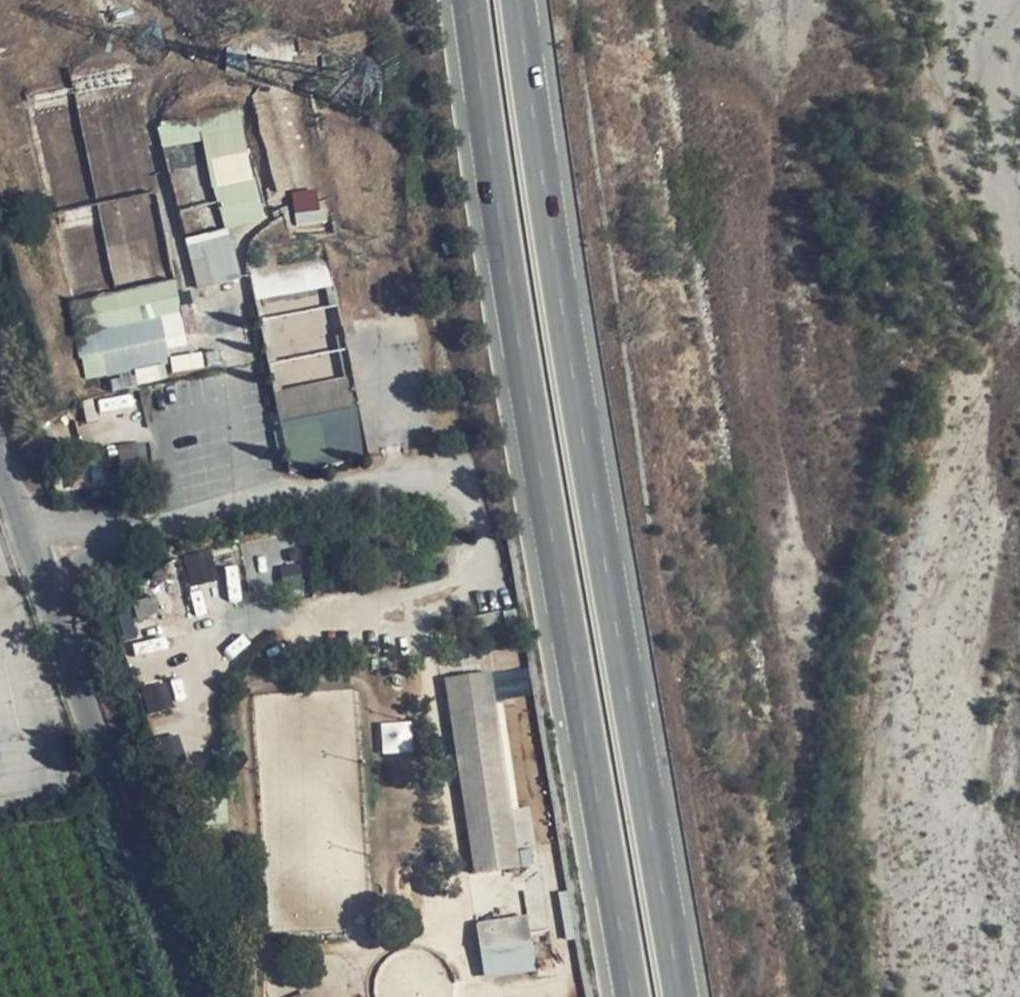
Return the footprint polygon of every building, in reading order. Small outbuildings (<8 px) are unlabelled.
[(226,228),(267,218),(240,107),(162,125),(167,147),(205,138),(226,228)] [(298,225),(326,221),(321,189),(294,193),(298,225)] [(200,288),(243,276),(230,227),(187,238),(200,288)] [(277,292),(333,287),(331,265),(275,270),(277,292)] [(73,298),(87,382),(172,368),(168,348),(190,345),(179,281),(73,298)] [(287,481),(364,463),(353,403),(276,419),(287,481)] [(216,549),(185,556),(191,585),(222,579),(216,549)] [(500,670),(449,676),(473,872),(521,866),(519,846),(538,844),(533,804),(517,806),(500,670)] [(144,689),(149,713),(175,708),(170,684),(144,689)] [(416,749),(413,720),(383,723),(385,752),(416,749)] [(480,920),(485,976),(538,972),(533,915),(480,920)]
